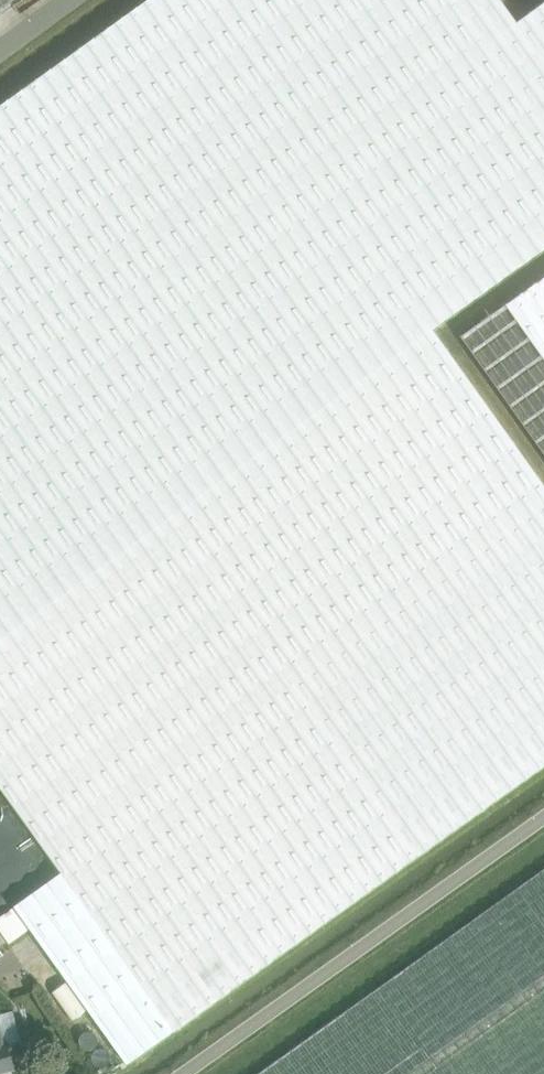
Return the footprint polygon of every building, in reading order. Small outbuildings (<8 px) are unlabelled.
[(0,106),(0,788),(62,875),(0,918),(0,933),(9,946),(31,929),(124,1059),(514,780),(515,780),(543,760),(543,484),(431,326),(440,320),(543,246),(543,3),(517,22),(501,0),(148,0),(0,106)] [(15,0),(0,0),(0,11),(15,0)] [(543,452),(543,278),(462,336),(543,452)] [(258,1073),(543,1073),(543,870),(258,1073)] [(6,1042),(8,1042),(9,1044),(22,1041),(14,1011),(0,1015),(0,1073),(13,1070),(6,1042)]
